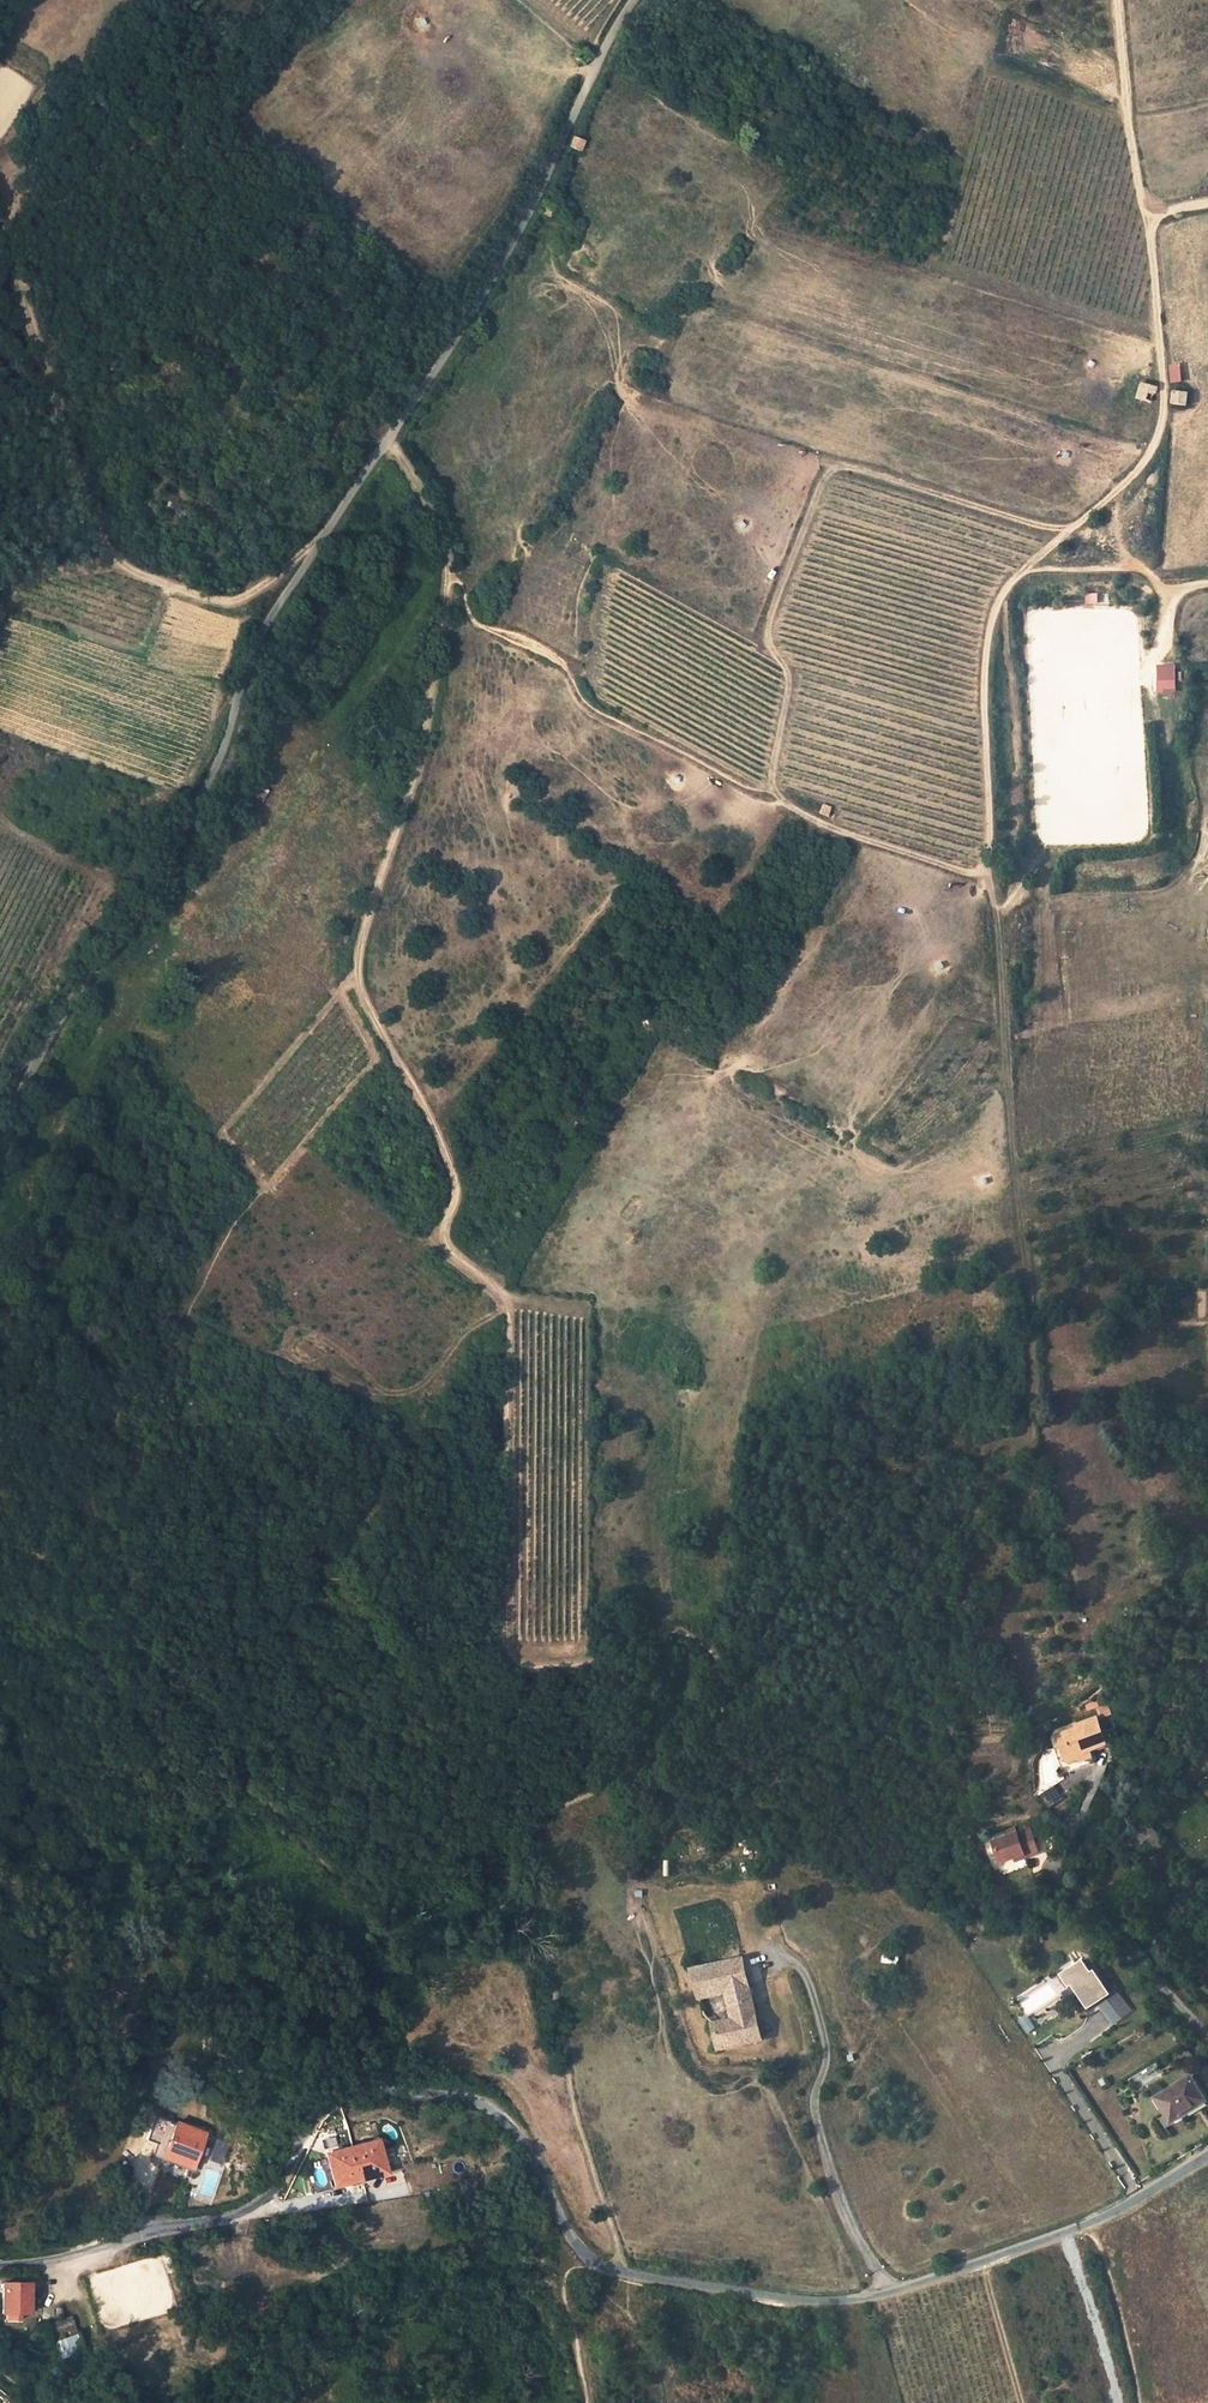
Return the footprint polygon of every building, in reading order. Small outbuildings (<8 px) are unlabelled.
[(570,58),(577,68),(585,59),(577,49),(570,58)] [(575,147),(579,138),(573,136),(569,145),(575,147)] [(543,215),(548,207),(542,203),(538,210),(543,215)] [(1180,383),(1180,364),(1169,365),(1170,383),(1180,383)] [(1134,396),(1148,404),(1155,392),(1140,383),(1134,396)] [(1185,392),(1174,392),(1174,406),(1185,406),(1185,392)] [(218,431),(224,441),(236,437),(233,427),(218,431)] [(1084,594),(1084,604),(1097,603),(1097,593),(1084,594)] [(1176,665),(1156,665),(1156,692),(1176,692),(1176,665)] [(816,814),(826,817),(830,807),(820,803),(816,814)] [(827,816),(838,822),(841,815),(830,809),(827,816)] [(175,872),(180,861),(171,856),(166,867),(175,872)] [(103,927),(112,933),(120,921),(112,915),(103,927)] [(65,1259),(61,1267),(71,1270),(74,1263),(65,1259)] [(631,1365),(639,1375),(648,1369),(641,1358),(631,1365)] [(1008,1430),(1008,1425),(1011,1425),(1012,1417),(998,1417),(997,1429),(1008,1430)] [(1102,1719),(1104,1724),(1113,1721),(1111,1715),(1112,1714),(1108,1705),(1099,1708),(1103,1719),(1102,1719)] [(1076,1726),(1076,1727),(1055,1735),(1064,1760),(1071,1763),(1079,1760),(1080,1763),(1093,1758),(1091,1751),(1107,1745),(1097,1719),(1076,1726)] [(1104,1726),(1106,1732),(1115,1728),(1113,1723),(1104,1726)] [(342,1775),(338,1781),(346,1784),(349,1779),(342,1775)] [(1056,1788),(1040,1794),(1045,1808),(1062,1803),(1056,1788)] [(998,1841),(1007,1862),(1039,1850),(1031,1830),(998,1841)] [(686,1959),(689,1973),(740,1960),(736,1945),(686,1959)] [(899,1965),(899,1954),(882,1954),(881,1964),(899,1965)] [(746,1983),(740,1960),(689,1973),(698,2008),(703,2015),(724,1999),(729,2027),(715,2029),(714,2053),(760,2039),(746,1983)] [(1109,1991),(1095,1970),(1092,1972),(1083,1960),(1061,1975),(1069,1988),(1072,1986),(1088,2010),(1101,2001),(1111,1995),(1109,1991)] [(1111,1995),(1101,2001),(1117,2022),(1133,2010),(1114,1987),(1109,1991),(1111,1995)] [(1026,2035),(1035,2029),(1026,2015),(1017,2021),(1026,2035)] [(1206,2101),(1191,2076),(1156,2098),(1171,2123),(1206,2101)] [(153,2152),(192,2167),(205,2133),(155,2115),(146,2140),(156,2144),(153,2152)] [(324,2148),(351,2144),(349,2132),(322,2136),(324,2148)] [(231,2143),(219,2139),(212,2159),(224,2163),(231,2143)] [(378,2140),(327,2154),(335,2186),(387,2172),(378,2140)] [(431,2170),(419,2171),(420,2191),(432,2190),(431,2170)] [(175,2247),(164,2251),(172,2274),(183,2270),(175,2247)] [(30,2283),(4,2283),(4,2313),(8,2313),(8,2320),(19,2320),(19,2313),(30,2313),(30,2283)] [(76,2330),(71,2316),(51,2324),(56,2337),(76,2330)] [(78,2334),(57,2342),(63,2358),(84,2350),(78,2334)]
